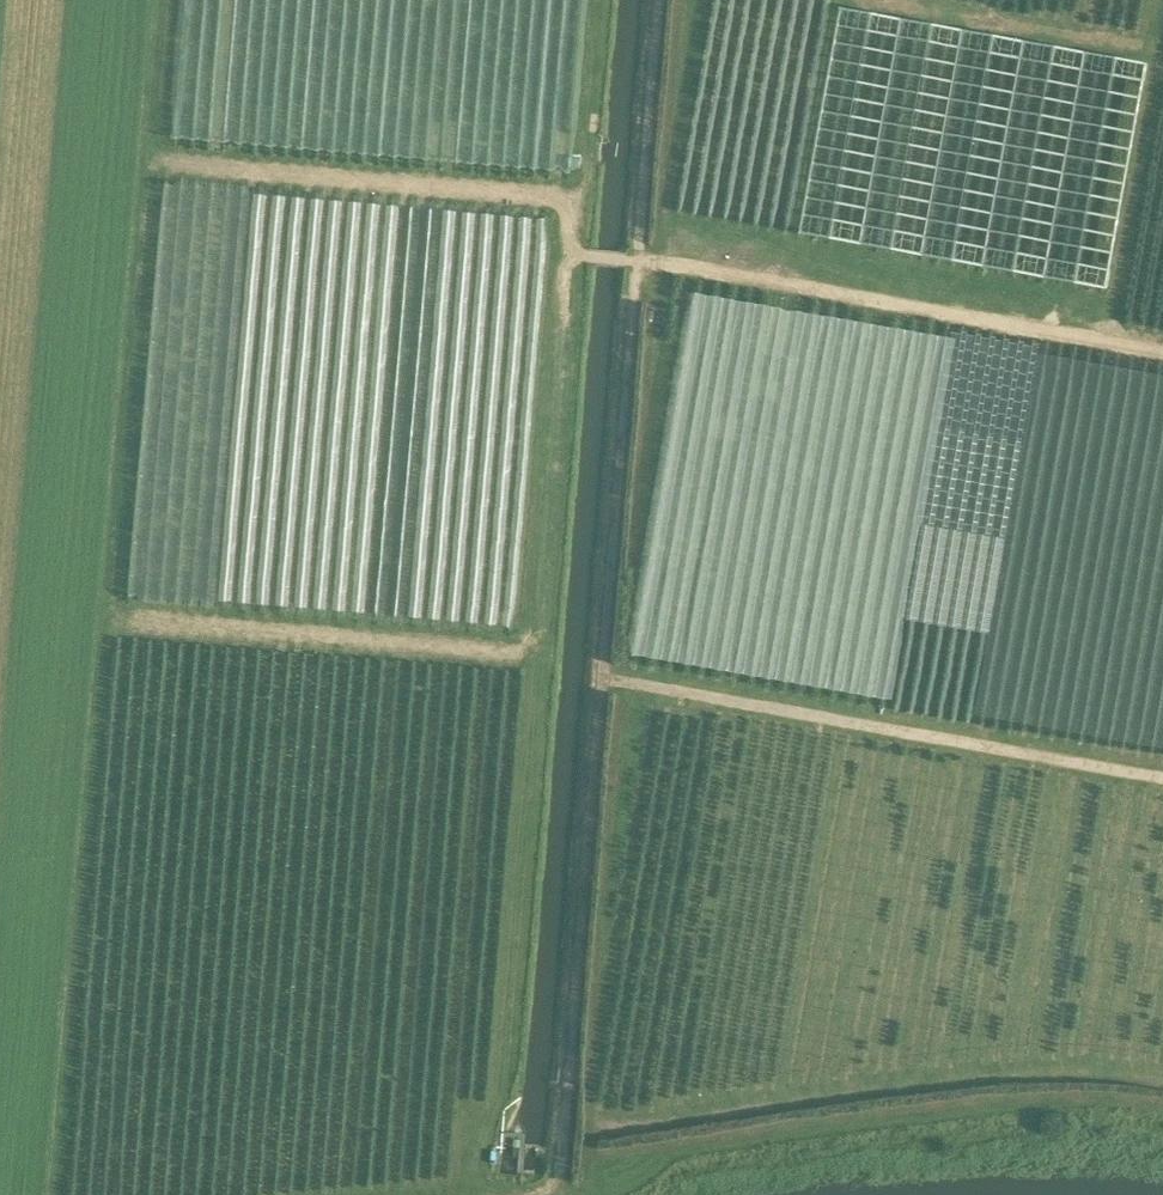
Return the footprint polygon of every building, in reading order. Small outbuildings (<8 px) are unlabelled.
[(859,19),(819,243),(1125,298),(1162,87),(1162,73),(859,19)]
